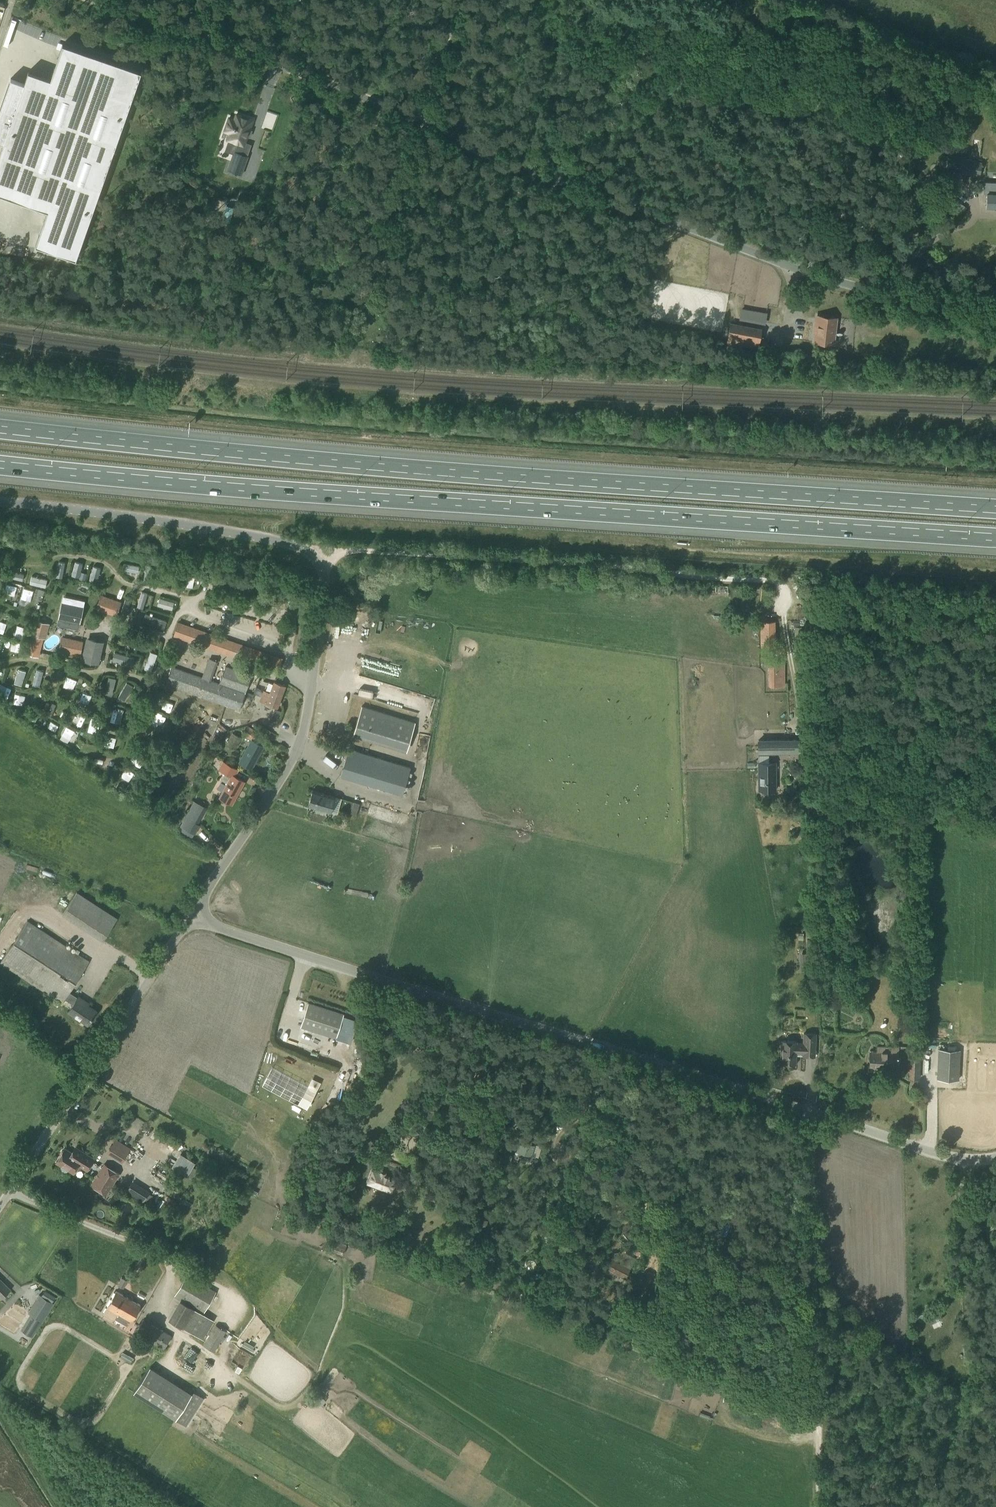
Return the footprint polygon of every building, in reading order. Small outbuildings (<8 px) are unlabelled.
[(770,30),(776,28),(770,12),(762,15),(764,20),(761,21),(764,30),(769,29),(770,30)] [(0,159),(0,197),(49,216),(35,251),(75,267),(143,79),(65,50),(54,85),(30,76),(26,87),(12,82),(0,114),(0,145),(5,147),(0,159)] [(951,115),(959,110),(954,104),(947,109),(951,115)] [(229,118),(224,131),(230,133),(227,140),(229,140),(228,143),(236,145),(233,154),(227,169),(242,174),(248,156),(247,156),(248,152),(250,146),(244,144),(247,136),(249,129),(252,120),(236,114),(234,119),(229,118)] [(979,176),(983,155),(971,153),(970,158),(960,157),(958,172),(979,176)] [(983,183),(983,191),(986,192),(986,209),(995,210),(995,183),(983,183)] [(967,207),(949,195),(942,205),(960,217),(967,207)] [(742,308),(740,320),(765,324),(767,313),(742,308)] [(836,318),(818,316),(815,342),(833,344),(836,318)] [(758,347),(760,335),(730,330),(728,342),(758,347)] [(75,561),(72,575),(79,577),(83,563),(75,561)] [(124,564),(123,570),(138,572),(139,567),(124,564)] [(93,566),(89,580),(97,582),(101,568),(93,566)] [(146,566),(143,580),(151,582),(153,567),(146,566)] [(165,573),(163,580),(172,582),(173,575),(165,573)] [(32,576),(30,583),(46,587),(47,579),(32,576)] [(716,597),(728,597),(728,586),(716,586),(716,597)] [(140,592),(135,606),(143,608),(147,594),(140,592)] [(101,595),(96,608),(117,615),(121,602),(101,595)] [(160,598),(158,605),(172,609),(174,602),(160,598)] [(125,600),(120,616),(126,618),(131,601),(125,600)] [(61,606),(58,624),(78,629),(79,621),(82,607),(77,606),(62,603),(61,606)] [(146,614),(143,621),(164,628),(166,622),(146,614)] [(46,624),(35,621),(27,654),(38,657),(46,624)] [(174,634),(278,670),(282,659),(178,622),(174,634)] [(762,646),(774,646),(773,622),(762,622),(762,646)] [(125,634),(123,639),(138,644),(140,639),(125,634)] [(81,643),(62,639),(59,651),(78,655),(81,643)] [(99,642),(88,640),(84,659),(95,661),(99,642)] [(115,652),(113,660),(133,665),(135,658),(115,652)] [(151,652),(145,669),(151,671),(157,654),(151,652)] [(219,684),(211,681),(218,662),(208,659),(202,678),(172,667),(166,684),(239,710),(251,675),(225,666),(219,684)] [(770,685),(784,685),(784,665),(770,665),(770,685)] [(19,669),(14,683),(22,685),(26,671),(19,669)] [(37,669),(33,685),(39,687),(43,671),(37,669)] [(109,677),(105,693),(112,695),(116,679),(109,677)] [(127,682),(119,697),(125,700),(133,686),(127,682)] [(277,706),(284,686),(273,682),(270,693),(265,691),(262,701),(277,706)] [(408,749),(416,723),(362,706),(354,732),(408,749)] [(271,721),(276,723),(281,711),(275,709),(271,721)] [(251,768),(263,746),(252,740),(257,732),(247,727),(243,735),(252,740),(240,762),(251,768)] [(241,738),(232,733),(226,744),(235,749),(241,738)] [(799,740),(758,740),(759,753),(799,752),(799,740)] [(401,794),(410,767),(349,748),(341,775),(401,794)] [(232,803),(239,789),(243,781),(234,776),(237,768),(224,761),(219,768),(225,771),(221,779),(227,783),(220,797),(232,803)] [(775,762),(759,763),(759,790),(775,790),(775,762)] [(330,812),(334,797),(312,791),(308,806),(330,812)] [(194,801),(180,826),(186,829),(200,805),(194,801)] [(350,813),(356,815),(359,803),(354,801),(350,813)] [(102,940),(116,919),(77,893),(62,914),(102,940)] [(77,998),(69,992),(88,962),(27,922),(0,963),(62,1003),(64,999),(73,1004),(69,1011),(87,1024),(96,1010),(84,1002),(85,1001),(78,997),(77,998)] [(301,1025),(301,1026),(336,1037),(336,1035),(343,1014),(308,1003),(301,1025)] [(814,1056),(815,1033),(804,1033),(803,1043),(796,1043),(796,1041),(782,1040),(781,1063),(795,1063),(796,1052),(803,1053),(803,1055),(814,1056)] [(897,1066),(898,1048),(877,1047),(877,1051),(870,1051),(869,1066),(886,1067),(886,1065),(897,1066)] [(919,1077),(919,1049),(907,1049),(907,1058),(909,1058),(908,1077),(919,1077)] [(957,1050),(940,1049),(940,1078),(956,1078),(957,1050)] [(122,1163),(130,1149),(115,1139),(106,1153),(122,1163)] [(530,1154),(534,1144),(520,1139),(517,1150),(530,1154)] [(78,1158),(64,1149),(63,1150),(62,1151),(60,1154),(60,1155),(56,1162),(62,1165),(61,1167),(61,1169),(65,1171),(66,1171),(68,1169),(73,1172),(75,1169),(77,1170),(79,1170),(81,1166),(87,1170),(94,1159),(82,1152),(78,1158)] [(511,1161),(512,1155),(504,1153),(503,1159),(511,1161)] [(106,1195),(120,1173),(104,1163),(90,1185),(106,1195)] [(192,1166),(187,1175),(192,1179),(198,1170),(192,1166)] [(372,1169),(366,1183),(393,1194),(398,1179),(386,1174),(387,1173),(381,1170),(381,1172),(372,1169)] [(132,1181),(125,1192),(142,1203),(144,1201),(148,1194),(149,1192),(132,1181)] [(250,1187),(247,1193),(255,1197),(258,1191),(250,1187)] [(148,1194),(144,1201),(149,1204),(154,1197),(148,1194)] [(726,1214),(723,1223),(731,1226),(733,1226),(736,1218),(726,1214)] [(723,1223),(719,1235),(726,1238),(731,1226),(723,1223)] [(343,1253),(346,1244),(331,1239),(328,1248),(343,1253)] [(622,1264),(612,1259),(607,1268),(625,1277),(635,1258),(627,1254),(622,1264)] [(202,1312),(215,1291),(187,1275),(174,1296),(202,1312)] [(123,1288),(126,1282),(128,1280),(122,1277),(117,1285),(123,1288)] [(2,1297),(1,1298),(9,1290),(0,1280),(0,1295),(2,1297)] [(131,1320),(140,1305),(116,1291),(107,1307),(104,1313),(113,1318),(117,1312),(131,1320)] [(31,1315),(22,1330),(32,1337),(42,1322),(53,1303),(39,1295),(28,1313),(31,1315)] [(203,1339),(214,1320),(181,1301),(170,1320),(183,1328),(203,1339)] [(163,1348),(170,1336),(143,1320),(136,1333),(163,1348)] [(214,1351),(226,1331),(215,1325),(204,1345),(214,1351)] [(126,1354),(123,1359),(131,1363),(134,1358),(126,1354)] [(175,1420),(192,1394),(151,1367),(134,1393),(175,1420)]
